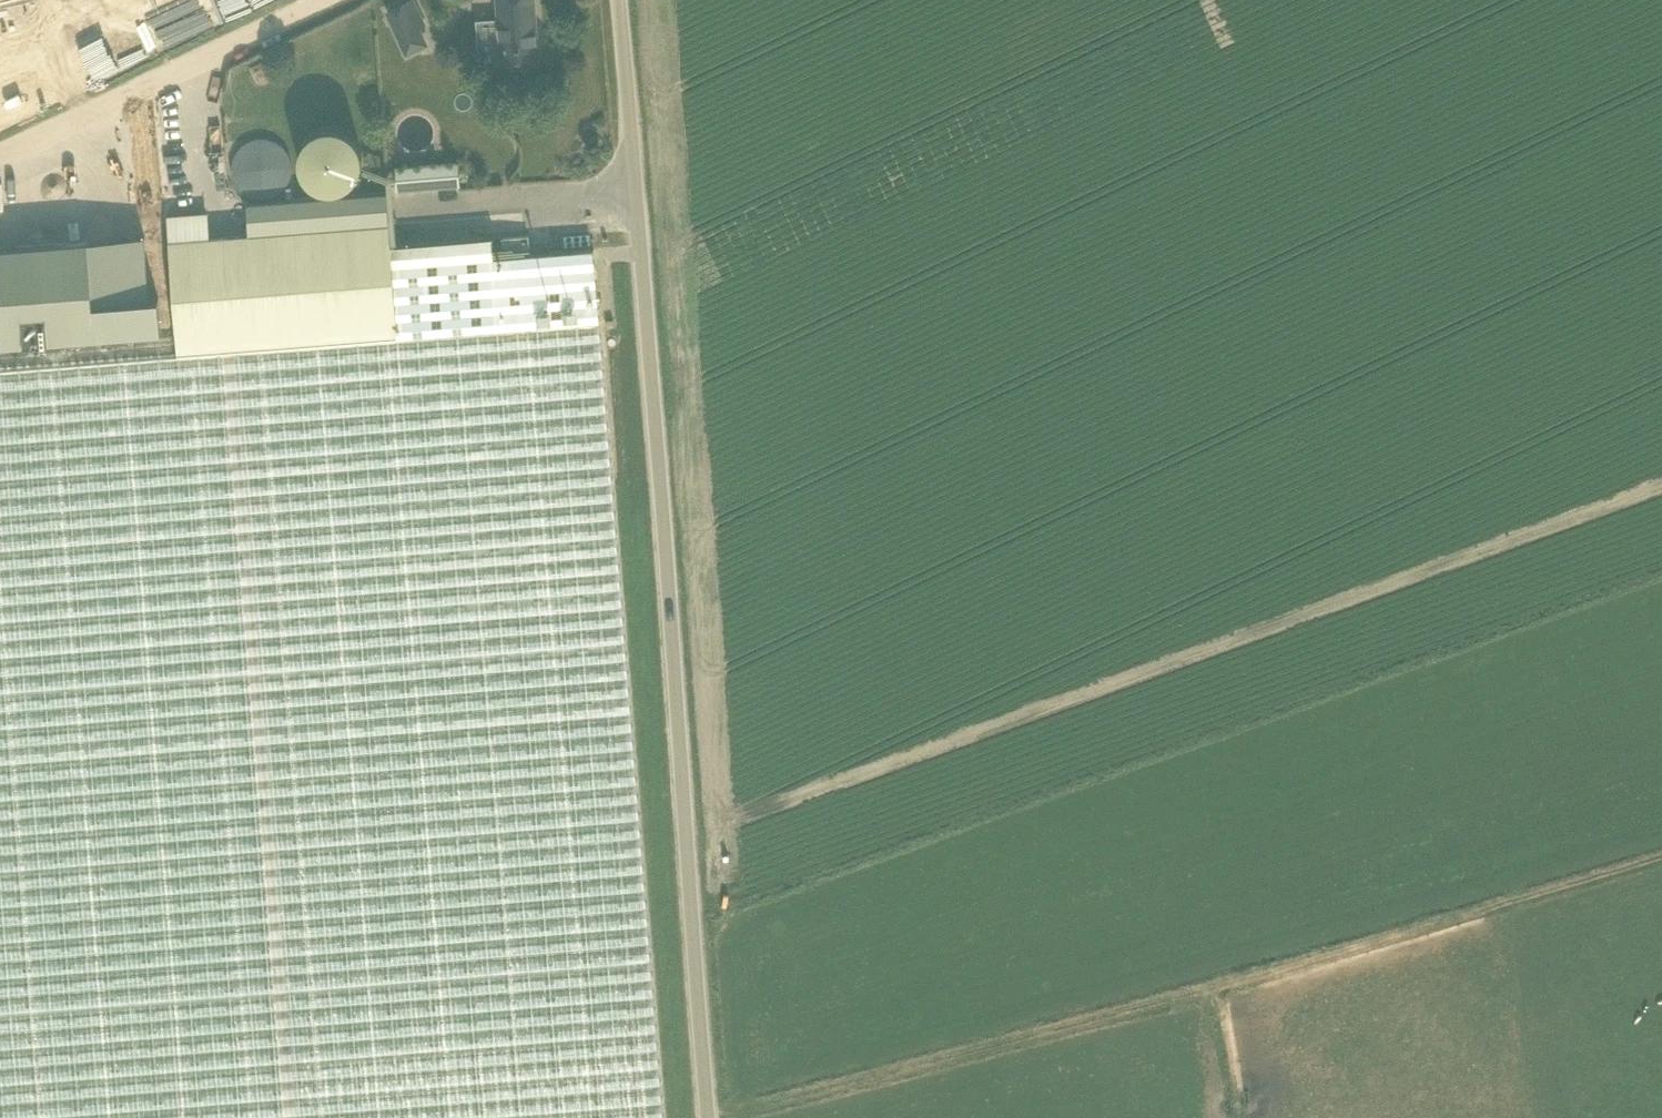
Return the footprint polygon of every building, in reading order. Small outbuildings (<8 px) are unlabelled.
[(426,44),(418,27),(424,24),(413,0),(389,11),(407,52),(426,44)] [(538,48),(535,0),(497,0),(501,65),(539,63),(538,48)] [(340,125),(292,127),(295,184),(343,182),(340,125)] [(459,167),(398,172),(400,190),(461,185),(459,167)] [(402,334),(394,246),(390,192),(247,205),(251,236),(171,243),(178,353),(402,334)] [(600,319),(540,325),(534,254),(496,257),(495,237),(394,246),(402,334),(178,353),(0,368),(0,1117),(664,1117),(651,958),(600,319)] [(90,241),(0,248),(0,317),(2,345),(162,332),(159,299),(150,299),(150,300),(95,304),(90,241)] [(594,249),(534,254),(540,325),(600,319),(598,304),(576,306),(574,281),(596,279),(594,249)] [(598,304),(596,279),(574,281),(576,306),(598,304)]
